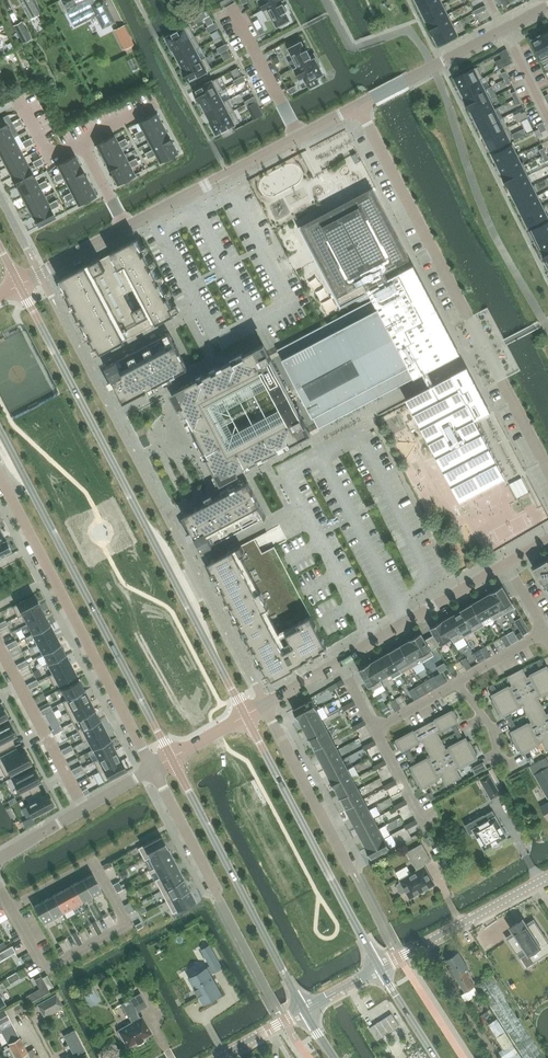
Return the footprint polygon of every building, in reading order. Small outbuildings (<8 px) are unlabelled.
[(41,11),(34,0),(19,0),(29,18),(41,11)] [(115,22),(104,0),(101,0),(96,2),(95,0),(60,0),(67,13),(89,2),(102,28),(115,22)] [(264,8),(264,9),(280,0),(259,0),(264,8)] [(268,19),(273,17),(277,26),(278,25),(279,27),(289,22),(288,20),(289,19),(285,11),(287,10),(284,4),(287,2),(286,0),(280,0),(264,9),(264,8),(263,9),(268,19)] [(440,0),(425,0),(418,3),(423,12),(423,13),(442,4),(440,0)] [(424,14),(428,22),(428,23),(447,14),(442,4),(423,13),(424,14)] [(202,12),(192,17),(196,23),(204,18),(210,15),(207,9),(202,12)] [(447,14),(428,23),(433,33),(452,24),(447,14)] [(21,22),(14,26),(23,43),(31,39),(21,22)] [(452,24),(433,33),(433,34),(434,34),(439,44),(457,35),(452,24)] [(123,38),(119,40),(124,49),(134,44),(124,25),(118,28),(123,38)] [(172,49),(173,48),(195,36),(189,25),(178,31),(172,34),(167,37),(172,49)] [(532,40),(543,63),(547,60),(547,45),(543,35),(542,35),(532,40)] [(173,48),(178,58),(196,49),(196,50),(200,47),(195,36),(173,48)] [(314,54),(311,55),(307,49),(305,50),(301,42),(300,43),(299,41),(289,46),(290,48),(289,48),(299,67),(316,58),(314,54)] [(201,59),(196,50),(196,49),(178,58),(184,68),(184,69),(201,60),(201,59)] [(134,57),(127,61),(133,72),(140,69),(134,57)] [(185,73),(184,74),(187,80),(189,79),(189,80),(211,68),(206,57),(201,59),(201,60),(184,69),(184,68),(183,69),(185,73)] [(317,63),(318,62),(316,58),(299,67),(295,69),(300,78),(304,76),(310,88),(319,83),(316,77),(323,73),(319,66),(317,63)] [(455,77),(461,88),(479,79),(480,80),(483,78),(478,66),(455,77)] [(218,92),(223,90),(217,78),(194,90),(200,101),(200,102),(201,101),(218,92)] [(461,88),(465,98),(465,99),(484,89),(480,80),(479,79),(461,88)] [(49,82),(44,85),(47,92),(52,89),(49,82)] [(294,85),(288,89),(290,94),(297,90),(294,85)] [(465,99),(470,109),(489,99),(484,89),(465,99)] [(201,101),(203,105),(201,106),(205,113),(206,112),(206,111),(223,102),(218,92),(201,101)] [(206,111),(206,112),(211,121),(212,122),(234,110),(228,99),(223,102),(206,111)] [(494,109),(489,99),(470,109),(471,109),(476,118),(494,109)] [(476,118),(480,128),(499,119),(494,109),(476,118)] [(239,121),(234,110),(212,122),(211,121),(211,122),(217,133),(223,130),(229,127),(239,121)] [(518,122),(524,119),(522,115),(521,113),(521,112),(514,115),(518,122)] [(156,113),(138,122),(142,129),(144,132),(161,123),(156,113)] [(0,119),(0,132),(8,128),(3,117),(0,119)] [(528,118),(522,121),(528,132),(534,129),(528,118)] [(480,128),(485,138),(504,129),(499,119),(480,128)] [(161,123),(144,132),(145,135),(149,142),(166,133),(161,123)] [(508,127),(504,129),(485,138),(491,149),(513,138),(508,127)] [(0,132),(0,145),(13,138),(8,128),(0,132)] [(166,133),(149,142),(153,149),(154,152),(171,143),(166,133)] [(113,135),(96,144),(101,154),(119,145),(117,143),(113,135)] [(0,145),(0,155),(1,157),(19,147),(13,138),(0,145)] [(171,143),(154,152),(156,155),(159,162),(177,153),(171,143)] [(119,145),(101,154),(107,164),(124,155),(120,148),(119,145)] [(517,156),(512,145),(493,154),(498,165),(517,156)] [(19,147),(1,157),(6,167),(24,157),(19,147)] [(74,155),(57,165),(61,172),(62,175),(80,166),(74,155)] [(124,155),(107,164),(112,174),(129,165),(128,162),(124,155)] [(517,156),(498,165),(503,174),(503,175),(522,166),(517,156)] [(24,157),(6,167),(11,176),(29,167),(24,157)] [(129,165),(112,174),(117,185),(135,175),(131,168),(129,165)] [(80,166),(62,175),(64,178),(68,185),(85,176),(80,166)] [(527,176),(522,166),(503,175),(508,185),(527,176)] [(29,167),(11,176),(17,186),(34,177),(29,167)] [(85,176),(68,185),(71,192),(73,195),(90,185),(85,176)] [(527,176),(508,185),(508,186),(509,186),(513,195),(532,186),(527,176)] [(34,177),(17,186),(22,196),(39,187),(38,184),(34,177)] [(90,185),(73,195),(74,197),(78,205),(96,196),(90,185)] [(513,195),(518,205),(537,196),(532,186),(513,195)] [(39,187),(22,196),(27,206),(44,197),(41,190),(39,187)] [(506,479),(475,420),(491,412),(467,366),(434,384),(432,379),(428,371),(461,354),(414,265),(389,278),(385,271),(409,258),(372,188),(299,227),(336,297),(364,282),(372,299),(323,325),(277,349),(319,428),(417,376),(417,377),(423,374),(427,382),(429,386),(406,399),(415,415),(457,495),(460,502),(506,479)] [(523,215),(542,206),(537,196),(518,205),(523,215)] [(44,197),(27,206),(32,216),(50,207),(48,204),(44,197)] [(523,215),(529,226),(547,217),(542,206),(523,215)] [(50,207),(32,216),(38,226),(55,217),(51,210),(50,207)] [(533,229),(538,240),(547,234),(547,222),(533,229)] [(538,240),(543,249),(542,249),(543,250),(547,247),(547,234),(538,240)] [(137,238),(60,279),(99,354),(176,313),(137,238)] [(169,332),(106,366),(124,401),(188,368),(169,332)] [(189,421),(193,427),(194,430),(197,435),(197,436),(198,438),(205,450),(208,457),(212,465),(220,480),(221,480),(245,467),(258,460),(267,455),(272,453),(285,446),(295,440),(299,439),(310,433),(264,344),(262,345),(252,350),(239,357),(225,364),(212,371),(198,378),(174,391),(175,394),(178,399),(179,402),(182,407),(189,421)] [(392,431),(398,447),(410,443),(404,427),(392,431)] [(383,461),(390,458),(385,447),(378,451),(383,461)] [(190,462),(193,470),(204,465),(200,458),(190,462)] [(184,515),(202,550),(266,517),(248,482),(184,515)] [(255,537),(208,562),(270,680),(294,668),(293,666),(328,647),(275,547),(275,546),(263,552),(255,537)] [(0,542),(0,556),(11,550),(5,539),(0,542)] [(533,567),(534,568),(544,585),(545,585),(544,584),(547,582),(547,559),(533,567)] [(503,585),(491,592),(504,614),(516,607),(503,585)] [(504,614),(491,592),(491,593),(482,598),(491,615),(494,620),(503,614),(504,614)] [(34,595),(12,607),(18,617),(22,615),(22,614),(39,605),(34,595)] [(482,620),(491,615),(482,598),(472,603),(482,620)] [(461,610),(474,631),(485,625),(482,620),(472,603),(461,610)] [(39,605),(22,614),(22,615),(27,624),(45,615),(39,605)] [(461,610),(452,615),(464,637),(474,631),(461,610)] [(45,615),(27,624),(32,634),(50,625),(45,615)] [(454,643),(464,637),(452,615),(442,621),(452,638),(451,638),(454,643)] [(436,647),(451,638),(452,638),(442,621),(430,628),(434,634),(430,637),(436,647)] [(50,625),(32,634),(38,644),(55,635),(53,630),(52,630),(50,625)] [(436,647),(430,637),(426,639),(422,633),(410,639),(423,661),(434,655),(432,650),(436,647)] [(55,635),(38,644),(43,654),(60,645),(57,640),(58,640),(55,635)] [(422,662),(423,661),(410,639),(410,640),(401,645),(400,645),(413,667),(422,661),(422,662)] [(60,645),(43,654),(48,664),(65,655),(60,645)] [(402,673),(413,667),(400,645),(390,651),(399,668),(399,669),(402,673)] [(390,674),(399,669),(399,668),(390,651),(389,652),(380,657),(390,674)] [(65,655),(48,664),(53,673),(53,674),(70,665),(65,655)] [(371,662),(370,663),(380,680),(381,679),(390,674),(380,657),(371,663),(371,662)] [(383,684),(381,679),(380,680),(370,663),(359,669),(371,691),(383,684)] [(53,673),(48,676),(54,687),(76,675),(70,665),(53,674),(53,673)] [(525,691),(547,679),(547,669),(547,666),(527,677),(524,670),(523,668),(515,672),(525,691)] [(495,707),(525,691),(515,672),(507,676),(508,678),(509,678),(512,685),(493,695),(494,698),(491,700),(495,707)] [(342,679),(336,683),(339,687),(344,684),(345,684),(342,679)] [(535,709),(543,705),(542,703),(541,704),(538,697),(547,692),(547,679),(525,691),(535,709)] [(79,680),(61,689),(67,699),(67,700),(84,691),(79,680)] [(67,699),(62,702),(67,712),(89,701),(84,691),(67,700),(67,699)] [(527,713),(535,709),(525,691),(495,707),(499,714),(502,712),(503,715),(523,705),(526,712),(527,713)] [(293,709),(299,719),(317,709),(312,699),(293,709)] [(89,701),(67,712),(73,722),(95,710),(89,701)] [(544,728),(547,726),(547,713),(547,714),(543,707),(544,707),(543,705),(535,709),(544,728)] [(8,716),(4,709),(3,710),(0,706),(0,721),(8,716)] [(318,710),(317,709),(299,719),(299,720),(304,729),(322,719),(317,710),(318,710)] [(432,721),(424,725),(434,744),(442,740),(441,738),(441,739),(438,732),(457,722),(455,718),(458,717),(454,709),(450,711),(450,712),(432,721)] [(511,737),(514,743),(544,728),(535,709),(527,713),(528,715),(531,722),(512,732),(514,735),(511,737)] [(95,710),(73,722),(78,732),(100,720),(95,710)] [(328,729),(322,719),(304,729),(309,738),(309,739),(328,729)] [(100,720),(78,732),(83,742),(88,740),(88,739),(105,730),(103,725),(102,726),(100,720)] [(0,729),(0,752),(13,745),(9,739),(16,735),(10,724),(0,729)] [(426,747),(426,748),(434,744),(424,725),(416,729),(399,739),(398,739),(394,741),(398,749),(401,747),(403,750),(422,740),(426,747)] [(547,750),(547,735),(544,728),(514,743),(518,750),(521,749),(523,752),(542,742),(546,748),(545,749),(546,751),(547,750)] [(333,739),(328,729),(309,739),(314,749),(333,739)] [(105,730),(88,739),(88,740),(93,749),(110,740),(107,735),(108,735),(105,730)] [(434,744),(444,763),(474,747),(470,740),(467,741),(466,738),(446,748),(443,742),(442,740),(434,744)] [(338,749),(333,739),(314,749),(315,749),(320,759),(338,749)] [(110,740),(93,749),(98,759),(115,750),(110,740)] [(410,771),(414,778),(444,763),(434,744),(426,748),(427,750),(428,750),(431,756),(412,767),(413,770),(410,771)] [(444,763),(454,781),(462,777),(461,775),(460,775),(457,769),(476,758),(475,755),(478,754),(474,747),(444,763)] [(0,756),(0,767),(5,777),(31,763),(25,752),(18,755),(15,749),(0,756)] [(343,759),(338,749),(320,759),(325,769),(343,759)] [(98,759),(93,761),(98,771),(120,760),(115,750),(98,759)] [(348,769),(343,759),(325,769),(330,778),(330,779),(348,769)] [(120,760),(98,771),(104,782),(126,770),(120,760)] [(484,761),(472,768),(475,774),(487,768),(484,761)] [(446,786),(454,781),(444,763),(414,778),(418,785),(421,784),(422,787),(442,777),(445,783),(445,784),(446,786)] [(535,774),(547,798),(547,767),(535,774)] [(36,769),(13,781),(23,799),(25,798),(37,791),(33,785),(40,781),(38,777),(40,776),(36,769)] [(348,769),(330,779),(335,788),(354,779),(348,769)] [(483,777),(488,786),(485,788),(491,799),(501,794),(489,773),(483,777)] [(354,779),(335,788),(335,789),(340,798),(359,789),(354,779)] [(340,798),(345,808),(364,798),(359,789),(340,798)] [(37,791),(25,798),(28,804),(26,805),(32,817),(41,812),(42,814),(49,810),(48,808),(55,805),(51,797),(49,799),(47,794),(40,797),(37,791)] [(369,808),(364,798),(345,808),(346,809),(351,818),(369,808)] [(351,818),(356,828),(374,818),(369,808),(351,818)] [(495,815),(493,812),(493,811),(492,811),(484,816),(483,816),(484,817),(486,821),(473,828),(472,828),(473,829),(484,848),(484,849),(485,849),(493,844),(494,845),(494,844),(498,842),(499,842),(498,841),(506,837),(507,836),(507,835),(507,836),(502,827),(496,816),(496,815),(495,815)] [(32,817),(22,822),(26,829),(35,824),(32,817)] [(379,828),(374,818),(356,828),(361,838),(379,828)] [(384,837),(379,828),(361,838),(366,847),(366,848),(385,838),(385,837),(384,837)] [(431,835),(425,839),(429,846),(435,843),(431,835)] [(140,847),(138,848),(144,860),(149,858),(149,857),(167,847),(161,836),(140,847)] [(390,848),(385,838),(366,848),(372,858),(390,848)] [(400,880),(401,882),(398,884),(397,886),(400,892),(403,892),(406,890),(410,898),(420,892),(420,891),(424,889),(425,890),(435,884),(425,866),(424,866),(423,864),(431,860),(422,844),(407,852),(418,870),(400,880)] [(154,868),(173,858),(167,848),(168,848),(167,847),(149,857),(149,858),(154,868)] [(154,868),(159,877),(160,878),(178,868),(173,858),(154,868)] [(183,878),(178,868),(160,878),(159,877),(155,880),(161,891),(184,879),(183,878)] [(92,897),(103,892),(93,873),(82,879),(92,897)] [(83,903),(92,897),(82,879),(73,884),(83,903)] [(161,891),(166,902),(189,889),(184,879),(161,891)] [(83,903),(73,884),(63,890),(73,908),(83,903)] [(189,889),(166,902),(172,913),(195,901),(189,890),(190,890),(189,889)] [(63,913),(73,908),(63,890),(53,895),(63,913)] [(53,919),(63,913),(53,895),(43,901),(53,919)] [(43,901),(33,906),(43,924),(53,919),(43,901)] [(507,938),(517,953),(524,948),(528,953),(533,962),(547,952),(547,941),(535,920),(527,925),(526,923),(523,919),(510,927),(514,932),(515,934),(507,938)] [(193,975),(189,977),(194,987),(204,1005),(223,994),(212,974),(214,972),(214,973),(223,967),(210,944),(201,949),(210,965),(208,967),(207,966),(206,967),(206,968),(193,975)] [(0,953),(3,959),(15,952),(11,946),(0,953)] [(469,969),(458,953),(446,961),(451,969),(449,970),(454,978),(455,977),(465,993),(475,987),(465,971),(469,969)] [(477,982),(525,1057),(544,1057),(490,974),(477,982)] [(42,977),(48,989),(53,986),(47,975),(42,977)] [(91,986),(82,991),(87,1001),(97,995),(91,986)] [(120,1000),(137,994),(135,988),(118,993),(120,1000)] [(39,989),(26,996),(30,1003),(43,996),(39,989)] [(147,1006),(140,993),(121,1004),(128,1017),(132,1023),(118,1030),(119,1032),(118,1033),(122,1040),(123,1039),(127,1046),(127,1047),(128,1047),(129,1047),(128,1047),(137,1042),(137,1043),(143,1040),(143,1039),(151,1034),(152,1034),(151,1033),(142,1017),(140,1018),(137,1012),(147,1006)] [(38,1004),(37,1005),(38,1005),(43,1015),(44,1016),(44,1015),(54,1010),(52,1008),(61,1003),(56,994),(55,994),(38,1004)] [(0,1013),(0,1028),(1,1030),(12,1025),(5,1011),(0,1013)] [(377,1039),(379,1038),(399,1025),(392,1014),(370,1028),(377,1039)] [(488,1024),(504,1049),(499,1052),(503,1057),(522,1057),(497,1019),(488,1024)] [(86,1053),(85,1053),(82,1047),(83,1047),(82,1046),(74,1031),(75,1031),(74,1030),(74,1031),(65,1035),(64,1036),(72,1052),(74,1051),(77,1057),(76,1057),(88,1057),(86,1053)] [(19,1038),(8,1043),(16,1057),(27,1052),(19,1038)] [(16,1057),(10,1046),(2,1051),(6,1057),(16,1057)] [(388,1053),(390,1057),(393,1057),(399,1055),(396,1049),(388,1053)]
